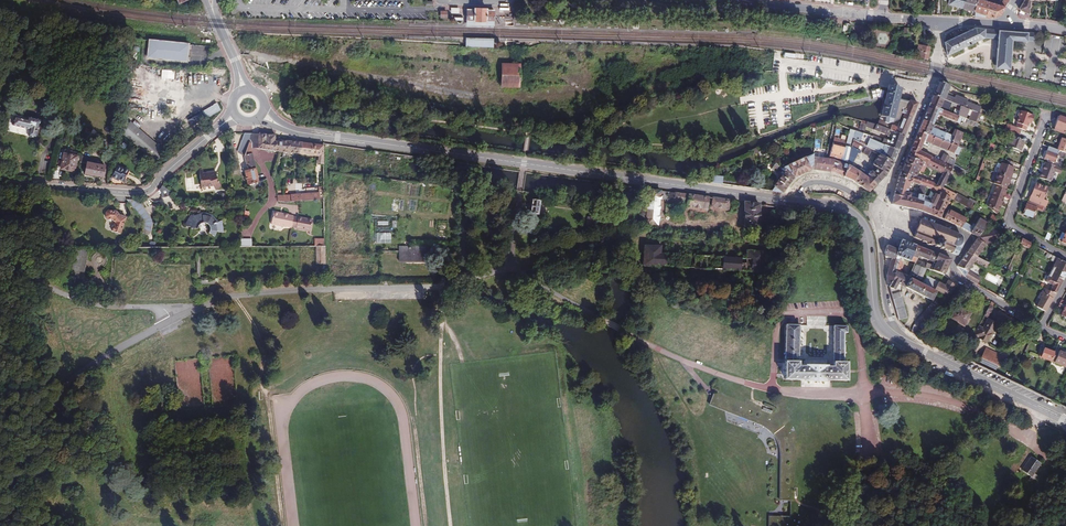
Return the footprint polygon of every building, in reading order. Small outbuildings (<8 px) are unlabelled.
[(963,9),(966,0),(951,0),(949,5),(963,9)] [(975,13),(978,0),(966,0),(963,9),(975,13)] [(977,14),(975,18),(994,19),(998,17),(1001,15),(1002,15),(1008,3),(1004,1),(1003,2),(1002,4),(1001,6),(988,3),(978,0),(975,13),(977,14)] [(1030,0),(1025,0),(1024,1),(1020,9),(1021,9),(1034,15),(1034,12),(1030,10),(1030,8),(1031,8),(1032,4),(1030,4),(1030,3),(1030,2),(1030,0)] [(487,9),(475,9),(475,11),(467,10),(467,15),(466,21),(475,22),(478,22),(487,22),(494,22),(494,16),(494,11),(487,11),(487,9)] [(976,29),(946,43),(948,56),(984,39),(984,38),(999,39),(999,30),(976,29)] [(1028,33),(999,30),(999,39),(1000,39),(1000,49),(1012,50),(1013,40),(1028,41),(1028,33)] [(1036,33),(1028,33),(1028,41),(1036,41),(1036,33)] [(187,63),(189,45),(149,41),(147,59),(187,63)] [(328,45),(306,42),(304,54),(326,57),(328,45)] [(931,49),(920,46),(918,56),(929,58),(931,49)] [(1011,69),(1012,55),(999,54),(999,69),(1011,69)] [(520,63),(502,63),(502,87),(520,87),(520,63)] [(1040,80),(1055,84),(1058,71),(1043,68),(1040,80)] [(174,80),(174,71),(161,70),(161,79),(174,80)] [(950,88),(940,83),(937,89),(935,94),(934,97),(954,104),(958,106),(965,108),(980,114),(982,108),(967,103),(968,101),(948,94),(950,88)] [(919,103),(911,100),(910,100),(909,102),(907,102),(899,100),(900,96),(901,90),(901,89),(890,87),(887,99),(886,103),(882,116),(887,117),(886,122),(890,125),(900,121),(903,114),(905,115),(913,118),(917,107),(919,103)] [(954,104),(934,97),(933,98),(932,101),(930,106),(959,117),(963,118),(965,108),(958,106),(956,110),(953,109),(954,104)] [(201,112),(205,119),(220,110),(216,103),(201,112)] [(959,117),(930,106),(929,109),(926,117),(924,119),(935,123),(938,116),(957,123),(959,117)] [(1023,130),(1026,132),(1028,127),(1031,120),(1033,121),(1034,116),(1022,112),(1019,113),(1018,116),(1019,118),(1017,123),(1018,123),(1016,128),(1023,130)] [(205,120),(201,114),(190,121),(182,128),(186,135),(205,123),(205,120)] [(908,130),(913,118),(905,115),(899,129),(890,125),(886,122),(881,120),(879,124),(906,136),(908,130)] [(165,150),(138,129),(141,126),(132,119),(120,134),(155,162),(165,150)] [(920,130),(919,133),(952,145),(954,138),(932,130),(933,127),(934,127),(934,126),(933,126),(935,123),(924,119),(923,123),(920,130)] [(35,142),(39,123),(26,120),(25,123),(14,120),(12,129),(29,133),(28,140),(35,142)] [(1065,131),(1065,130),(1065,122),(1059,120),(1055,130),(1064,134),(1065,131)] [(938,121),(937,124),(955,131),(956,128),(938,121)] [(902,144),(906,136),(879,124),(876,130),(890,135),(891,134),(895,135),(891,143),(888,142),(888,141),(877,136),(876,137),(874,141),(879,143),(885,145),(899,151),(902,144)] [(1023,130),(1016,128),(1007,124),(1004,134),(1012,137),(1019,139),(1023,130)] [(911,152),(909,157),(926,166),(932,159),(922,154),(919,153),(923,143),(926,144),(950,153),(949,154),(954,155),(957,147),(952,145),(919,133),(917,138),(911,152)] [(248,149),(253,135),(247,135),(240,154),(245,157),(248,149)] [(258,150),(260,136),(253,135),(248,149),(253,150),(258,150)] [(878,147),(879,143),(874,141),(876,137),(869,135),(865,140),(877,146),(877,147),(878,147)] [(276,139),(276,136),(260,136),(258,150),(269,152),(280,153),(282,153),(285,154),(296,155),(298,143),(281,142),(276,142),(276,139)] [(1021,152),(1025,142),(1019,139),(1012,137),(1009,147),(1021,152)] [(856,142),(854,147),(862,152),(863,151),(866,146),(856,142)] [(324,164),(324,146),(304,144),(302,156),(319,157),(319,164),(324,164)] [(897,157),(899,151),(885,145),(883,150),(881,155),(895,163),(897,157)] [(853,149),(846,148),(834,146),(829,159),(835,160),(853,166),(856,160),(859,154),(855,151),(853,149)] [(1058,151),(1049,148),(1045,159),(1051,161),(1051,163),(1054,164),(1058,155),(1059,151),(1058,151)] [(254,156),(253,150),(248,149),(245,157),(254,156)] [(1020,162),(1022,156),(1016,153),(1013,160),(1020,162)] [(60,171),(71,173),(72,169),(74,170),(77,158),(64,155),(60,171)] [(813,171),(816,172),(819,160),(815,159),(816,155),(784,169),(784,170),(795,179),(804,175),(813,171)] [(824,173),(832,174),(834,163),(825,161),(821,160),(822,155),(816,155),(815,159),(819,160),(816,172),(824,173)] [(888,174),(895,163),(881,155),(880,155),(875,164),(873,167),(878,170),(887,176),(888,174)] [(947,166),(948,163),(950,158),(943,155),(941,160),(938,158),(936,161),(947,166)] [(257,170),(254,156),(245,157),(247,166),(250,171),(257,170)] [(904,168),(900,179),(910,182),(912,176),(917,178),(921,168),(924,170),(925,169),(927,167),(926,166),(909,157),(904,168)] [(990,181),(993,173),(996,162),(985,158),(978,177),(990,181)] [(926,166),(927,167),(942,175),(939,183),(944,185),(947,187),(949,183),(946,181),(953,169),(950,168),(947,166),(936,161),(932,159),(926,166)] [(103,179),(105,167),(93,165),(93,161),(88,160),(85,175),(103,179)] [(217,167),(209,166),(209,167),(204,167),(204,165),(204,162),(201,162),(199,179),(212,180),(215,184),(221,179),(216,174),(217,167)] [(1012,180),(1016,169),(996,162),(993,173),(1012,180)] [(839,177),(844,179),(847,171),(843,169),(844,166),(834,163),(832,174),(835,174),(839,177)] [(1062,169),(1046,163),(1040,179),(1051,183),(1055,172),(1061,174),(1062,169)] [(844,179),(854,183),(860,174),(857,173),(848,167),(844,166),(843,169),(847,171),(844,179)] [(128,175),(124,173),(117,170),(112,180),(119,183),(123,185),(128,175)] [(260,184),(257,170),(250,171),(250,172),(246,173),(249,186),(251,186),(252,187),(256,187),(256,185),(260,184)] [(260,184),(266,183),(268,183),(271,177),(261,179),(259,170),(257,170),(260,184)] [(789,187),(795,179),(784,170),(782,172),(785,174),(774,187),(775,189),(772,193),(783,194),(789,187)] [(860,174),(868,180),(870,178),(868,176),(869,176),(860,170),(857,173),(860,174)] [(885,178),(887,176),(878,170),(876,172),(873,175),(871,173),(869,176),(868,176),(870,178),(868,180),(876,186),(879,183),(885,178)] [(874,188),(876,186),(868,180),(860,174),(854,183),(869,193),(874,188)] [(896,194),(904,195),(907,196),(907,195),(911,183),(919,186),(921,179),(917,178),(912,176),(910,182),(900,179),(898,186),(896,194)] [(981,204),(990,209),(1002,185),(990,181),(978,177),(976,183),(989,189),(980,203),(981,204)] [(942,194),(951,199),(954,201),(956,196),(942,189),(937,187),(934,185),(933,183),(921,179),(919,186),(924,188),(927,189),(942,194)] [(1031,196),(1029,202),(1044,208),(1046,209),(1047,206),(1041,204),(1042,204),(1038,202),(1040,199),(1043,200),(1047,189),(1037,185),(1032,196),(1031,196)] [(324,201),(324,189),(320,189),(320,195),(297,197),(298,203),(324,201)] [(659,232),(662,198),(641,194),(640,198),(646,200),(651,200),(649,214),(648,230),(659,232)] [(931,215),(941,219),(951,199),(942,194),(941,197),(931,215)] [(954,201),(972,211),(976,204),(957,194),(956,196),(954,201)] [(917,211),(922,212),(924,202),(925,199),(921,198),(918,197),(917,201),(910,199),(911,196),(907,195),(907,196),(904,195),(903,198),(895,197),(892,206),(917,211)] [(922,212),(931,215),(941,197),(935,195),(930,205),(925,204),(926,202),(924,202),(922,212)] [(374,209),(389,210),(389,197),(375,196),(374,209)] [(153,222),(135,197),(128,201),(146,226),(153,222)] [(709,216),(710,206),(677,200),(676,207),(690,209),(690,213),(709,216)] [(532,202),(530,215),(539,217),(541,204),(532,202)] [(1029,202),(1028,202),(1023,215),(1033,218),(1036,211),(1042,213),(1044,208),(1029,202)] [(736,213),(737,210),(716,206),(715,213),(732,216),(732,212),(736,213)] [(121,236),(127,220),(120,218),(117,212),(110,210),(107,213),(106,218),(106,222),(112,221),(116,225),(113,233),(121,236)] [(762,236),(762,214),(747,211),(746,235),(762,236)] [(295,218),(295,217),(290,216),(285,214),(285,216),(281,215),(281,213),(275,212),(273,224),(288,227),(293,228),(295,218)] [(954,225),(962,229),(965,224),(967,221),(951,212),(947,221),(954,225)] [(641,229),(648,230),(649,214),(644,213),(643,213),(641,229)] [(196,232),(202,232),(202,230),(204,228),(206,226),(208,226),(210,227),(212,230),(212,232),(211,235),(217,239),(219,234),(225,235),(224,223),(220,225),(215,219),(215,217),(209,215),(205,216),(198,219),(197,218),(196,219),(195,218),(190,227),(191,228),(190,230),(196,230),(196,232)] [(624,215),(623,222),(632,224),(633,216),(624,215)] [(786,225),(787,218),(773,216),(772,219),(773,220),(786,225)] [(993,216),(990,222),(995,225),(998,219),(993,216)] [(299,219),(295,218),(293,228),(297,229),(297,230),(312,233),(314,222),(308,220),(308,221),(305,221),(306,220),(300,218),(299,219)] [(929,222),(921,219),(921,218),(919,219),(920,220),(918,225),(916,230),(914,230),(915,232),(913,237),(922,240),(921,241),(923,242),(923,241),(928,243),(927,244),(931,245),(931,244),(934,245),(934,246),(935,247),(936,246),(939,248),(940,249),(941,248),(943,249),(943,250),(944,250),(945,250),(950,252),(950,253),(956,255),(963,242),(961,241),(962,240),(961,237),(959,235),(959,233),(958,233),(958,234),(950,231),(951,230),(950,229),(949,231),(946,229),(946,228),(945,228),(945,229),(939,226),(939,225),(938,224),(937,226),(930,223),(931,222),(930,221),(929,222)] [(784,240),(786,225),(773,220),(773,221),(777,222),(776,232),(771,232),(771,238),(784,240)] [(973,235),(979,238),(984,231),(988,225),(980,220),(976,226),(974,225),(972,228),(965,224),(962,229),(973,235)] [(589,221),(587,236),(592,236),(593,233),(594,233),(596,222),(589,221)] [(992,236),(986,245),(995,243),(998,238),(997,233),(992,230),(985,231),(992,236)] [(984,231),(979,238),(978,239),(978,240),(986,245),(992,236),(985,231),(984,231)] [(391,232),(377,232),(377,243),(391,243),(391,232)] [(251,239),(240,238),(240,245),(251,246),(251,239)] [(986,245),(978,240),(973,247),(968,253),(978,258),(986,245)] [(1031,244),(1022,240),(1020,244),(1028,248),(1031,244)] [(902,242),(899,251),(896,260),(898,261),(899,258),(909,262),(916,265),(917,262),(918,260),(913,258),(917,247),(902,242)] [(398,249),(398,259),(424,260),(424,250),(415,250),(415,246),(406,245),(406,250),(398,249)] [(323,264),(325,247),(315,246),(314,264),(323,264)] [(887,276),(888,284),(889,287),(890,288),(898,273),(894,271),(898,261),(896,260),(899,251),(888,247),(885,253),(886,258),(892,260),(887,276)] [(932,253),(917,247),(913,258),(918,260),(919,258),(928,262),(932,253)] [(79,280),(83,250),(71,250),(67,279),(65,285),(69,290),(70,279),(79,280)] [(932,272),(944,276),(952,261),(940,256),(932,253),(928,262),(935,264),(935,262),(937,263),(934,269),(933,268),(934,265),(928,263),(927,265),(925,269),(932,272)] [(978,258),(968,253),(963,260),(958,267),(966,277),(968,274),(975,263),(986,270),(989,264),(978,258)] [(643,277),(763,282),(765,260),(749,259),(748,266),(661,263),(661,255),(644,254),(643,277)] [(1054,257),(1051,262),(1056,264),(1046,282),(1053,286),(1051,292),(1057,294),(1065,276),(1065,263),(1054,257)] [(901,263),(898,261),(894,271),(898,273),(900,274),(901,270),(903,266),(901,263)] [(905,271),(901,270),(900,274),(910,279),(916,265),(909,262),(905,271)] [(922,280),(926,271),(916,267),(912,276),(922,280)] [(898,273),(890,288),(894,290),(896,289),(898,284),(932,301),(934,298),(937,294),(934,292),(910,279),(900,274),(898,273)] [(985,278),(999,285),(1002,279),(988,273),(985,278)] [(970,276),(968,280),(979,286),(980,284),(979,283),(980,282),(970,276)] [(926,284),(928,280),(925,278),(922,284),(934,291),(935,289),(926,284)] [(937,285),(928,280),(926,284),(935,289),(937,285)] [(937,299),(938,299),(940,295),(941,296),(942,294),(947,297),(948,295),(949,296),(954,286),(947,283),(944,288),(937,285),(935,289),(940,292),(937,299)] [(757,300),(758,292),(742,290),(742,304),(757,304),(757,300)] [(896,308),(900,321),(908,319),(901,293),(892,294),(895,305),(896,305),(897,308),(896,308)] [(995,309),(996,306),(992,303),(985,316),(988,318),(990,318),(993,311),(993,310),(995,309)] [(915,327),(921,332),(936,313),(938,309),(931,304),(915,327)] [(971,314),(958,308),(952,319),(965,326),(971,314)] [(988,320),(984,318),(978,330),(982,332),(987,322),(988,320)] [(976,334),(974,337),(981,341),(985,333),(984,333),(984,332),(989,323),(987,322),(982,332),(978,330),(976,334)] [(985,333),(981,341),(988,344),(994,333),(995,333),(997,329),(996,328),(997,327),(996,327),(989,324),(989,323),(984,332),(984,333),(985,333)] [(784,325),(782,381),(846,382),(846,362),(844,362),(845,336),(848,336),(848,326),(832,327),(832,368),(798,367),(799,326),(784,325)] [(912,334),(918,337),(921,332),(915,327),(912,334)] [(1003,358),(986,350),(980,364),(996,372),(1003,358)] [(1051,362),(1054,354),(1045,350),(1043,355),(1041,358),(1051,362)] [(1056,351),(1054,354),(1051,362),(1065,368),(1065,354),(1056,351)] [(906,376),(899,373),(896,381),(902,384),(906,376)] [(1041,464),(1031,457),(1023,470),(1033,476),(1041,464)]
